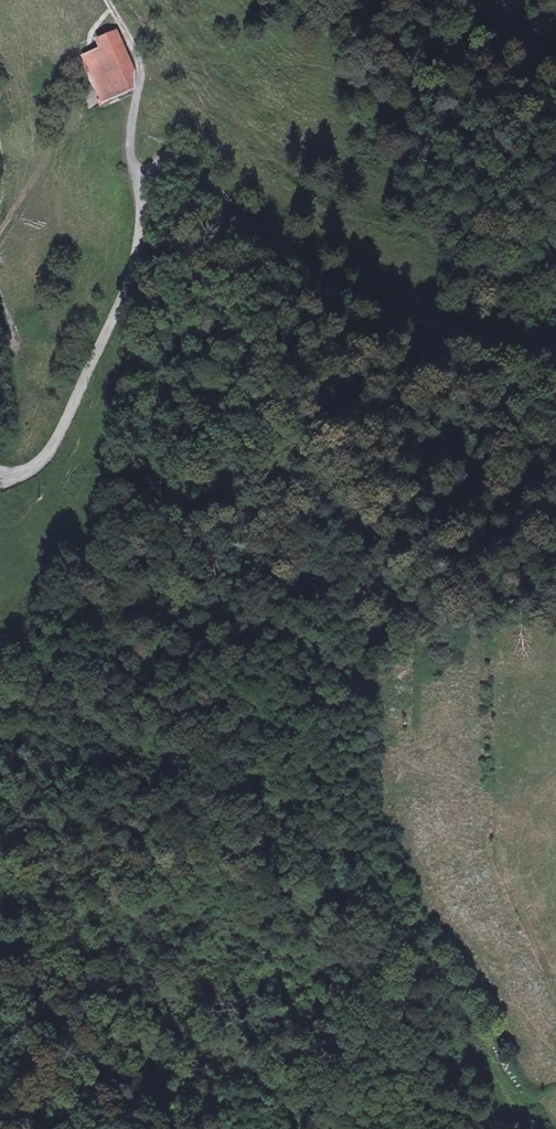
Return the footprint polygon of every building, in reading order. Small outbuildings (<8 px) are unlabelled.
[(83,58),(88,66),(103,57),(123,87),(131,83),(132,80),(126,70),(135,63),(114,27),(94,40),(97,46),(83,58)] [(103,57),(88,66),(106,98),(111,93),(123,87),(103,57)]
